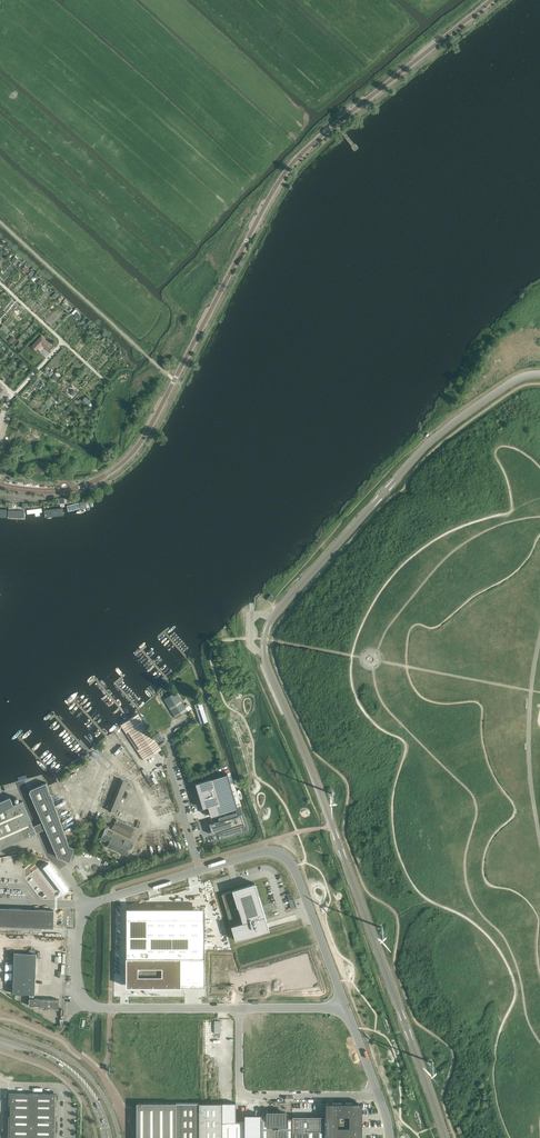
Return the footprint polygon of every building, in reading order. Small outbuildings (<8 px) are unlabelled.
[(11,260),(16,264),(20,260),(15,256),(11,260)] [(75,309),(72,312),(79,319),(82,316),(75,309)] [(41,335),(31,346),(39,353),(44,347),(47,350),(52,345),(41,335)] [(20,341),(16,346),(21,349),(25,344),(20,341)] [(85,396),(82,400),(87,405),(90,401),(85,396)] [(212,627),(209,630),(213,635),(217,632),(212,627)] [(175,692),(164,699),(176,718),(187,711),(175,692)] [(201,702),(194,704),(201,723),(208,721),(201,702)] [(125,721),(121,725),(144,760),(149,757),(163,747),(139,712),(125,721)] [(232,788),(227,773),(196,783),(197,789),(200,797),(203,808),(208,806),(211,816),(215,815),(238,808),(232,788)] [(121,779),(109,810),(116,813),(128,782),(121,779)] [(31,789),(29,792),(58,857),(69,861),(75,848),(69,845),(51,793),(48,786),(46,782),(31,789)] [(0,801),(0,810),(11,806),(13,805),(10,797),(0,801)] [(13,805),(11,806),(25,838),(36,833),(22,801),(13,805)] [(25,838),(11,806),(0,810),(0,848),(25,838)] [(213,835),(223,832),(224,835),(227,834),(227,833),(238,830),(238,831),(242,830),(241,826),(245,825),(241,814),(238,815),(236,812),(233,813),(233,814),(222,817),(222,816),(218,817),(219,821),(209,824),(213,835)] [(117,819),(112,830),(130,838),(135,828),(117,819)] [(103,824),(97,837),(108,842),(112,834),(112,833),(107,831),(109,826),(103,824)] [(108,842),(106,846),(128,856),(133,844),(112,834),(108,842)] [(68,889),(49,863),(43,867),(63,893),(68,889)] [(94,876),(87,863),(84,864),(83,863),(76,867),(77,869),(75,870),(78,876),(80,875),(83,881),(94,876)] [(255,884),(221,894),(230,923),(236,940),(269,929),(262,906),(255,884)] [(53,927),(54,910),(0,908),(0,925),(53,927)] [(204,985),(204,918),(127,918),(127,985),(138,985),(138,986),(143,986),(143,985),(164,985),(164,986),(170,986),(170,985),(204,985)] [(29,994),(34,994),(35,994),(36,954),(14,953),(12,993),(29,994)] [(58,1009),(59,999),(34,998),(34,994),(29,994),(29,998),(29,1006),(42,1006),(42,1008),(58,1009)] [(56,1116),(55,1116),(55,1105),(56,1105),(56,1093),(51,1093),(51,1094),(15,1093),(15,1092),(9,1092),(9,1104),(10,1104),(10,1115),(9,1115),(8,1137),(9,1137),(55,1137),(56,1116)] [(137,1137),(176,1137),(176,1102),(137,1103),(137,1137)] [(199,1102),(176,1102),(176,1137),(199,1137),(199,1102)] [(222,1121),(222,1102),(199,1102),(199,1137),(222,1137),(222,1121)] [(236,1102),(222,1102),(222,1121),(236,1121),(236,1102)] [(325,1116),(325,1137),(361,1137),(352,1103),(326,1103),(326,1116),(325,1116)] [(261,1117),(261,1137),(277,1137),(277,1112),(268,1112),(268,1117),(261,1117)] [(277,1112),(277,1137),(292,1137),(292,1117),(286,1117),(286,1112),(277,1112)] [(244,1114),(244,1121),(244,1137),(261,1137),(261,1117),(261,1114),(252,1114),(244,1114)] [(292,1117),(292,1137),(325,1137),(325,1116),(292,1116),(292,1117)] [(222,1121),(222,1137),(244,1137),(244,1121),(236,1121),(222,1121)]
